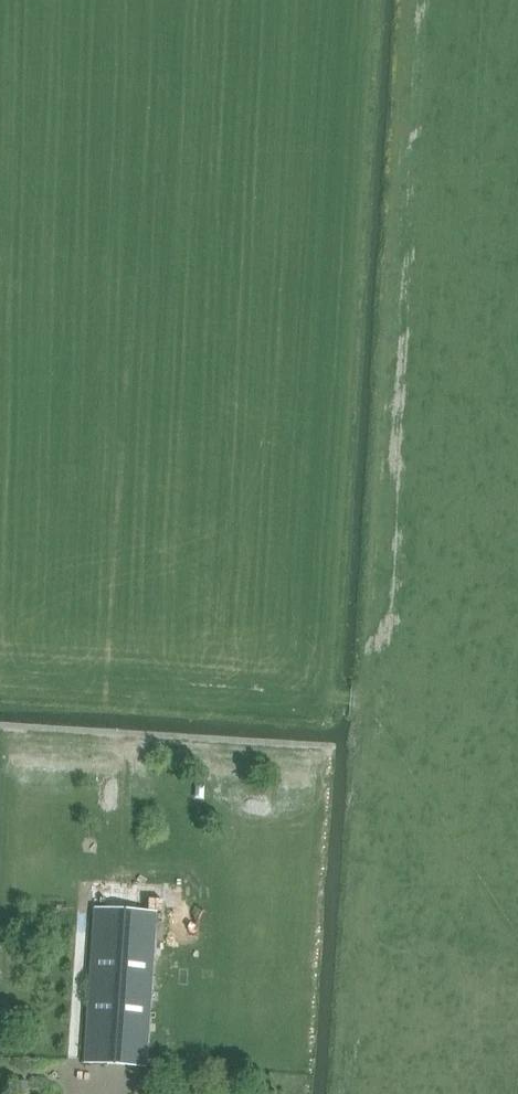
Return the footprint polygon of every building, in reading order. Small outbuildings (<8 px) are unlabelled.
[(44,862),(44,849),(28,849),(28,861),(44,862)] [(85,1063),(147,1067),(157,912),(95,908),(85,1063)]
